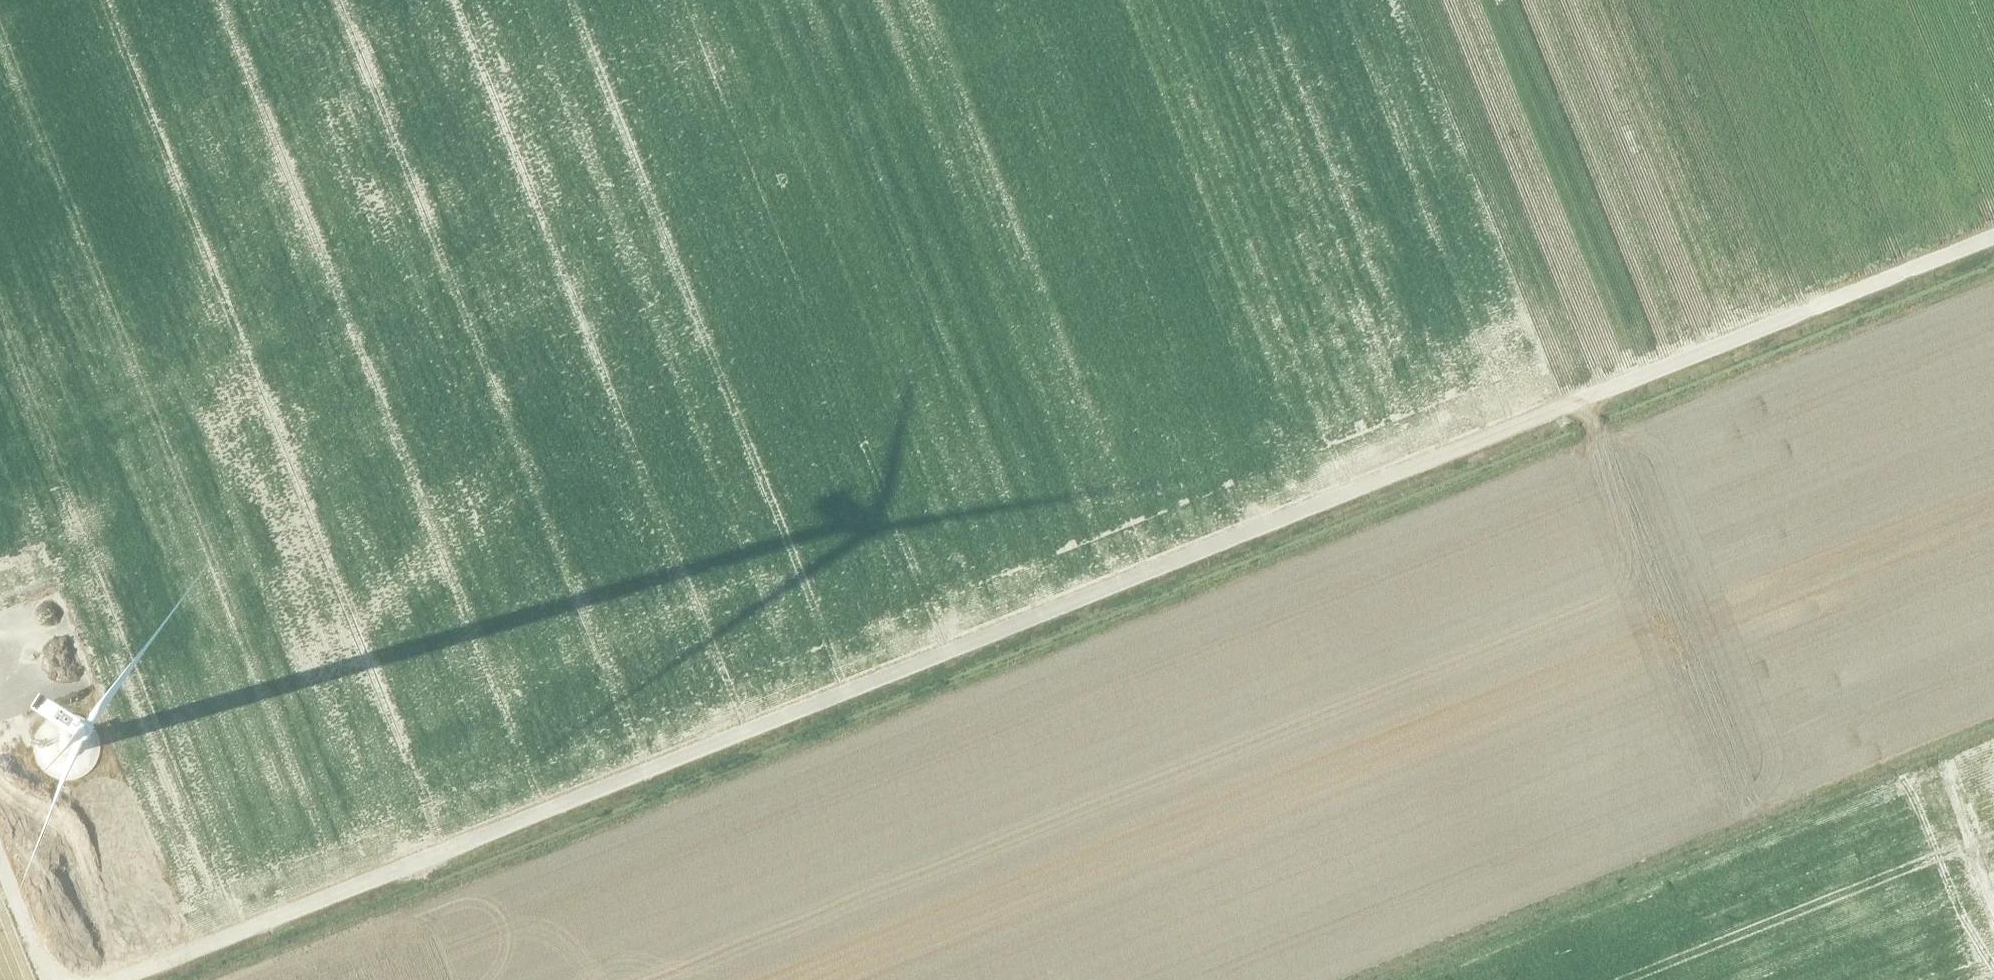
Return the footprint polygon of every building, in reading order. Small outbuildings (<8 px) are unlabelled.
[(63,752),(64,753),(65,753),(66,753),(67,753),(68,753),(69,753),(70,753),(71,752),(72,752),(72,751),(73,751),(74,750),(75,749),(75,748),(76,747),(77,746),(77,745),(77,744),(77,743),(77,742),(77,741),(77,740),(76,740),(76,739),(76,738),(75,737),(75,736),(74,736),(73,735),(72,734),(71,734),(70,733),(69,733),(68,733),(67,732),(66,733),(65,733),(64,733),(63,733),(62,733),(62,734),(61,734),(60,735),(59,735),(59,736),(58,737),(57,738),(57,739),(57,740),(56,741),(56,742),(56,743),(56,744),(57,745),(57,746),(57,747),(58,748),(58,749),(59,749),(59,750),(60,751),(61,752),(62,752),(63,752)]
